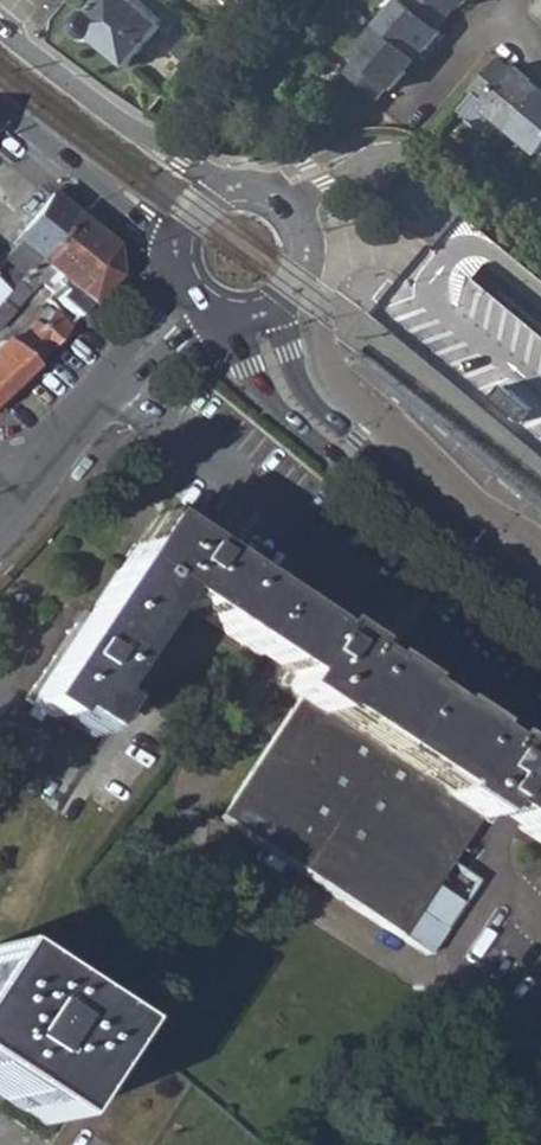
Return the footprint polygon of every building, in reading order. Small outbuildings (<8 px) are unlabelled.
[(129,66),(163,25),(132,0),(103,0),(89,17),(81,19),(79,23),(81,31),(91,34),(129,66)] [(440,32),(436,29),(459,2),(462,6),(467,0),(401,0),(354,54),(358,58),(348,71),(379,97),(389,84),(393,87),(440,32)] [(194,28),(174,53),(188,65),(207,40),(194,28)] [(517,66),(515,70),(500,56),(473,88),(479,94),(487,101),(484,105),(501,119),(540,153),(540,86),(517,66)] [(346,73),(376,99),(379,97),(348,71),(346,73)] [(487,101),(479,94),(472,103),(497,124),(501,119),(484,105),(487,101)] [(71,217),(47,197),(6,247),(10,250),(0,262),(0,298),(71,217)] [(471,214),(443,248),(436,242),(415,267),(377,312),(540,445),(540,273),(471,214)] [(75,320),(114,278),(111,249),(71,217),(0,298),(0,325),(37,284),(56,300),(54,302),(75,320)] [(27,371),(65,331),(50,318),(36,331),(28,326),(4,349),(27,371)] [(27,371),(4,349),(0,345),(0,395),(27,371)] [(346,356),(540,518),(540,498),(516,478),(422,404),(352,350),(346,356)] [(518,767),(525,757),(491,734),(490,736),(350,641),(351,639),(318,619),(310,631),(147,522),(116,569),(158,598),(161,593),(280,675),(273,686),(296,701),(217,819),(424,956),(441,929),(413,910),(429,886),(473,820),(481,823),(488,813),(540,848),(540,783),(518,767)] [(102,683),(155,603),(158,598),(116,569),(78,625),(74,621),(24,700),(49,716),(51,712),(84,733),(102,706),(95,702),(106,685),(102,683)] [(413,910),(441,929),(457,904),(429,886),(413,910)] [(41,1125),(104,1030),(0,961),(0,1098),(41,1125)]
